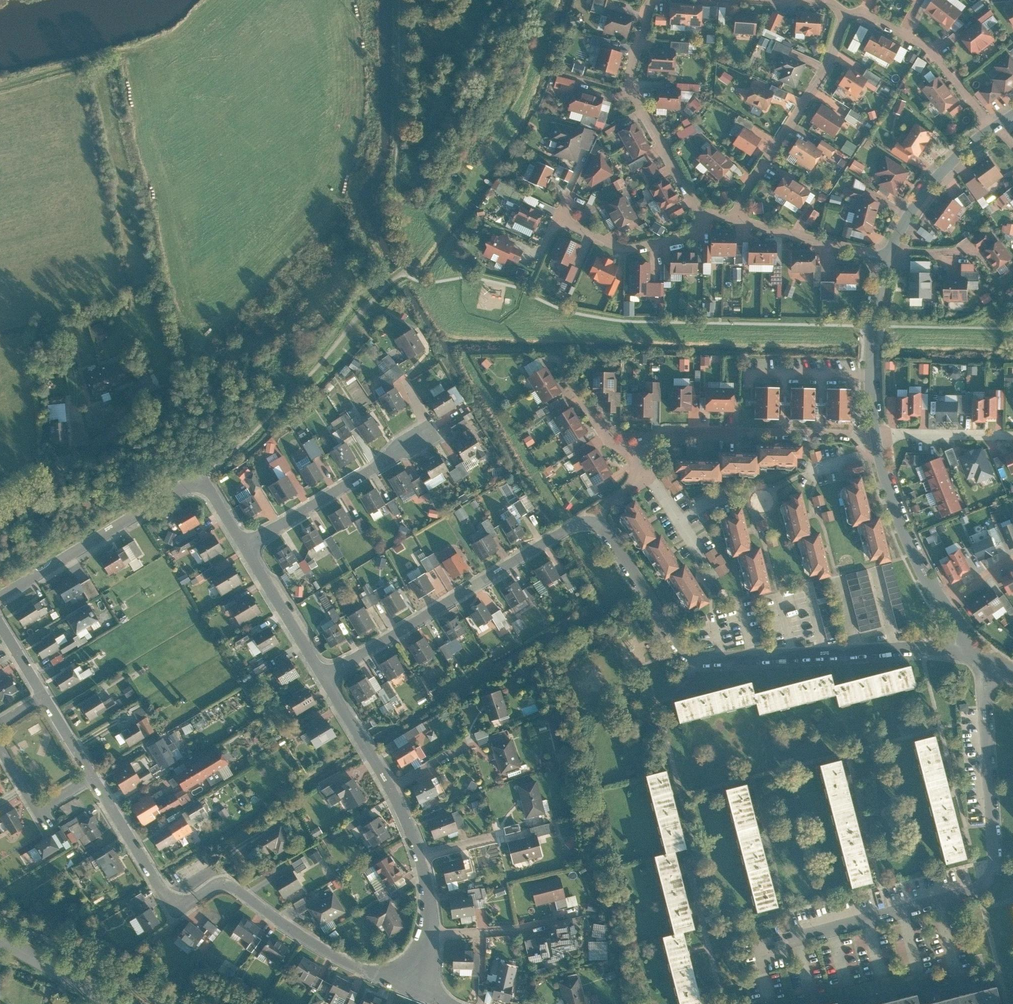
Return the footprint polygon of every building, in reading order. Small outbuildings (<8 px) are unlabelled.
[(607,16),(609,10),(604,9),(607,0),(593,0),(590,11),(607,16)] [(939,19),(951,3),(948,0),(934,0),(926,10),(939,19)] [(973,5),(976,12),(986,8),(983,0),(973,5)] [(951,3),(939,19),(951,28),(963,12),(951,3)] [(687,7),(669,6),(668,23),(686,24),(687,7)] [(705,8),(687,7),(686,24),(704,25),(705,8)] [(978,16),(982,22),(994,12),(990,7),(978,16)] [(627,39),(633,15),(609,9),(609,10),(607,16),(603,31),(627,39)] [(756,35),(757,13),(735,11),(733,33),(756,35)] [(776,33),(783,16),(773,12),(766,29),(776,33)] [(666,16),(654,15),(654,24),(665,25),(666,16)] [(578,16),(569,17),(570,25),(579,24),(578,16)] [(821,17),(795,16),(794,32),(803,33),(805,35),(810,36),(812,33),(820,34),(821,17)] [(716,22),(708,21),(707,29),(715,30),(716,22)] [(982,22),(962,37),(975,55),(996,40),(982,22)] [(878,57),(888,37),(875,30),(864,50),(878,57)] [(600,48),(607,50),(610,40),(593,35),(589,45),(600,48)] [(888,37),(878,57),(890,64),(901,44),(888,37)] [(773,49),(782,53),(789,56),(792,48),(776,41),(773,49)] [(671,42),(670,53),(674,53),(688,53),(688,42),(671,42)] [(859,46),(852,42),(848,48),(855,53),(859,46)] [(821,52),(818,43),(811,46),(814,54),(821,52)] [(593,69),(613,75),(620,54),(607,50),(600,48),(593,69)] [(918,56),(911,51),(905,62),(912,66),(918,56)] [(673,72),(674,53),(670,53),(648,52),(647,70),(673,72)] [(775,69),(782,72),(779,80),(795,87),(805,63),(789,56),(782,53),(775,69)] [(995,79),(1007,95),(1012,90),(1012,55),(1012,54),(996,67),(1002,74),(995,79)] [(754,55),(749,66),(759,70),(763,59),(754,55)] [(921,72),(926,62),(919,58),(913,68),(921,72)] [(574,63),(573,72),(583,73),(584,64),(574,63)] [(849,69),(838,86),(857,97),(867,80),(863,77),(849,69)] [(867,70),(863,77),(867,80),(877,87),(882,79),(867,70)] [(732,77),(725,72),(720,79),(727,84),(732,77)] [(573,82),(557,77),(554,86),(571,90),(573,82)] [(923,91),(932,103),(949,90),(939,77),(923,91)] [(995,82),(982,92),(991,103),(1004,93),(995,82)] [(677,83),(676,90),(681,90),(699,91),(699,84),(677,83)] [(911,88),(904,83),(900,89),(906,94),(911,88)] [(773,95),(774,92),(770,90),(755,84),(746,101),(766,111),(773,95)] [(774,92),(773,95),(785,100),(788,92),(772,85),(770,90),(774,92)] [(679,110),(681,90),(676,90),(657,89),(656,108),(679,110)] [(932,103),(942,115),(949,109),(959,102),(949,90),(932,103)] [(588,96),(573,92),(568,108),(583,112),(588,96)] [(603,100),(588,96),(583,112),(598,117),(603,100)] [(701,103),(695,98),(688,107),(694,112),(701,103)] [(897,99),(893,112),(902,114),(906,101),(897,99)] [(964,109),(959,102),(949,109),(955,116),(964,109)] [(845,122),(821,107),(809,124),(833,140),(845,122)] [(861,116),(851,110),(845,119),(855,125),(861,116)] [(743,129),(748,133),(753,126),(739,116),(734,123),(743,129)] [(617,121),(602,129),(605,134),(620,126),(617,121)] [(549,139),(556,141),(552,155),(576,162),(580,149),(584,131),(581,130),(553,122),(549,139)] [(619,133),(626,146),(642,137),(635,124),(619,133)] [(958,125),(949,124),(949,134),(957,134),(958,125)] [(915,152),(920,156),(934,135),(917,125),(904,145),(915,152)] [(691,126),(684,129),(688,139),(695,136),(691,126)] [(581,127),(581,130),(584,131),(580,149),(589,151),(595,131),(581,127)] [(750,156),(761,141),(748,133),(743,129),(733,144),(750,156)] [(597,136),(590,153),(595,156),(597,151),(603,148),(597,136)] [(626,146),(633,159),(649,150),(642,137),(626,146)] [(787,155),(809,171),(821,154),(816,151),(798,138),(787,155)] [(857,146),(847,140),(841,151),(851,156),(857,146)] [(823,141),(816,151),(821,154),(829,159),(836,149),(823,141)] [(915,152),(904,145),(900,143),(894,152),(909,162),(915,152)] [(719,155),(708,144),(695,158),(707,168),(719,155)] [(591,187),(612,175),(600,153),(595,156),(593,157),(584,175),(585,180),(587,185),(591,187)] [(731,165),(719,155),(707,168),(718,179),(731,165)] [(644,156),(628,165),(632,172),(648,163),(644,156)] [(1004,177),(989,156),(972,169),(978,177),(987,189),(1004,177)] [(878,174),(884,178),(880,183),(897,194),(903,185),(902,184),(910,173),(887,159),(878,174)] [(527,181),(544,188),(555,164),(546,160),(544,166),(536,162),(527,181)] [(864,166),(855,160),(850,168),(859,173),(864,166)] [(654,162),(642,169),(650,183),(662,177),(654,162)] [(568,182),(572,172),(564,168),(560,179),(568,182)] [(673,189),(666,177),(646,188),(653,200),(673,189)] [(987,189),(978,177),(968,185),(979,200),(990,193),(987,189)] [(621,179),(613,183),(617,191),(625,187),(621,179)] [(796,187),(783,179),(773,194),(786,202),(796,187)] [(495,191),(500,183),(495,181),(491,189),(495,191)] [(809,195),(796,187),(786,202),(800,211),(809,195)] [(506,201),(518,206),(521,201),(522,201),(525,194),(513,188),(506,201)] [(679,202),(673,189),(653,200),(660,212),(679,202)] [(861,199),(864,199),(865,192),(852,189),(849,197),(860,200),(861,199)] [(728,201),(725,192),(719,194),(722,203),(728,201)] [(827,195),(820,193),(818,201),(825,203),(827,195)] [(973,203),(966,193),(960,197),(967,207),(973,203)] [(595,197),(591,195),(587,203),(591,205),(595,197)] [(958,215),(965,207),(949,195),(940,207),(959,222),(962,218),(958,215)] [(842,199),(831,196),(829,203),(840,206),(842,199)] [(644,197),(636,202),(640,208),(647,204),(644,197)] [(605,209),(611,218),(630,208),(624,198),(605,209)] [(875,218),(879,203),(864,199),(861,199),(860,200),(857,214),(875,218)] [(511,221),(534,232),(543,212),(522,201),(521,201),(518,206),(511,221)] [(761,203),(753,204),(754,212),(762,211),(761,203)] [(679,204),(667,211),(671,219),(683,212),(679,204)] [(809,207),(802,219),(812,225),(819,213),(809,207)] [(956,226),(959,222),(940,207),(930,219),(947,231),(952,223),(956,226)] [(611,218),(616,228),(635,217),(630,208),(611,218)] [(871,234),(875,218),(857,214),(853,229),(871,234)] [(643,220),(637,223),(640,229),(646,225),(643,220)] [(1005,225),(1003,233),(1012,235),(1012,224),(1009,223),(1009,226),(1005,225)] [(665,228),(657,224),(653,231),(660,236),(665,228)] [(919,224),(915,230),(928,241),(933,235),(919,224)] [(723,231),(711,230),(711,246),(711,256),(722,257),(723,231)] [(864,234),(844,230),(843,236),(863,240),(864,234)] [(736,231),(723,231),(722,257),(735,256),(736,231)] [(517,263),(523,252),(512,247),(513,244),(509,241),(506,233),(498,236),(492,234),(488,242),(483,244),(485,248),(482,255),(503,265),(506,258),(517,263)] [(984,249),(986,252),(995,246),(986,233),(975,240),(982,250),(984,249)] [(570,265),(578,247),(559,238),(549,259),(563,266),(569,268),(570,265)] [(776,243),(761,244),(762,265),(776,265),(776,243)] [(761,244),(747,244),(748,265),(762,265),(761,244)] [(996,271),(1010,261),(999,244),(995,246),(986,252),(984,253),(996,271)] [(711,256),(711,246),(703,246),(703,255),(703,262),(711,263),(711,256)] [(816,266),(815,254),(790,254),(791,271),(815,271),(816,266)] [(684,255),(671,255),(671,264),(671,275),(684,275),(684,255)] [(697,255),(684,255),(684,275),(697,275),(697,262),(697,255)] [(613,279),(618,267),(597,257),(587,277),(606,286),(609,286),(613,279)] [(650,283),(650,264),(629,263),(628,295),(649,296),(650,283)] [(912,263),(912,274),(934,274),(934,263),(912,263)] [(577,268),(570,265),(569,268),(563,266),(558,279),(571,284),(577,268)] [(781,284),(782,266),(775,266),(775,276),(772,276),(771,284),(781,284)] [(860,283),(860,266),(837,266),(837,283),(860,283)] [(526,271),(519,269),(516,277),(523,280),(526,271)] [(980,272),(964,272),(964,281),(980,281),(980,272)] [(912,274),(912,298),(934,298),(934,274),(912,274)] [(619,282),(613,279),(609,286),(606,286),(604,293),(612,297),(619,282)] [(834,282),(821,282),(821,299),(834,300),(834,282)] [(969,300),(969,282),(946,282),(946,300),(969,300)] [(663,283),(650,283),(649,296),(663,297),(663,283)] [(574,288),(566,285),(564,292),(571,295),(574,288)] [(791,298),(796,288),(788,285),(784,295),(791,298)] [(989,293),(982,298),(986,305),(994,300),(989,293)] [(634,316),(634,301),(624,301),(624,315),(634,316)] [(715,304),(706,303),(704,311),(713,313),(715,304)] [(106,332),(101,323),(91,328),(97,338),(106,332)] [(427,348),(414,329),(396,341),(409,361),(427,348)] [(80,365),(76,346),(64,349),(68,367),(80,365)] [(701,355),(701,364),(709,364),(709,355),(701,355)] [(404,373),(389,356),(383,361),(390,370),(399,379),(404,373)] [(689,358),(680,358),(680,370),(689,370),(689,358)] [(360,364),(354,360),(350,366),(357,370),(360,364)] [(120,361),(102,367),(110,391),(128,385),(120,361)] [(930,365),(921,365),(921,374),(930,374),(930,365)] [(102,367),(84,374),(92,397),(110,391),(102,367)] [(399,379),(390,370),(379,380),(387,394),(396,388),(394,383),(399,379)] [(551,383),(543,370),(526,380),(534,393),(551,383)] [(590,374),(590,392),(599,392),(599,401),(603,401),(603,413),(619,412),(619,401),(619,392),(615,392),(614,373),(590,374)] [(158,389),(150,376),(134,386),(143,399),(158,389)] [(559,396),(551,383),(534,393),(542,406),(559,396)] [(650,417),(650,400),(658,401),(659,385),(646,384),(645,394),(632,394),(632,416),(650,417)] [(668,411),(688,412),(688,387),(668,387),(668,411)] [(387,394),(379,399),(390,417),(407,406),(396,388),(387,394)] [(755,420),(779,421),(780,389),(756,389),(755,420)] [(789,420),(813,421),(814,389),(790,389),(789,420)] [(826,422),(850,422),(850,390),(826,390),(826,422)] [(430,402),(440,419),(458,408),(447,391),(430,402)] [(735,412),(735,391),(703,391),(703,412),(735,412)] [(910,398),(910,418),(922,418),(921,395),(910,395),(910,398)] [(959,396),(959,403),(959,414),(968,414),(968,396),(959,396)] [(985,418),(997,418),(997,397),(985,397),(985,402),(985,418)] [(898,399),(898,422),(910,422),(910,418),(910,398),(898,399)] [(974,423),(985,423),(985,418),(985,402),(974,402),(974,423)] [(937,422),(959,422),(959,414),(959,403),(937,403),(937,422)] [(49,406),(51,424),(68,423),(66,404),(49,406)] [(554,419),(562,432),(577,423),(569,410),(554,419)] [(358,428),(348,414),(342,418),(352,432),(358,428)] [(462,417),(450,425),(454,431),(467,423),(462,417)] [(294,418),(290,425),(296,429),(300,422),(294,418)] [(352,432),(342,418),(332,424),(342,439),(352,432)] [(384,435),(373,419),(358,428),(368,445),(384,435)] [(68,423),(51,424),(53,444),(69,442),(68,423)] [(562,432),(569,445),(585,436),(577,423),(562,432)] [(463,442),(455,446),(466,464),(485,452),(470,430),(460,436),(463,442)] [(523,438),(527,446),(535,442),(530,434),(523,438)] [(318,456),(309,441),(304,445),(313,459),(318,456)] [(356,459),(347,444),(331,453),(340,469),(356,459)] [(801,448),(758,448),(758,455),(758,465),(795,466),(796,458),(801,458),(801,448)] [(960,466),(954,449),(946,452),(953,469),(960,466)] [(579,460),(587,473),(601,464),(593,451),(579,460)] [(819,451),(810,453),(812,462),(812,463),(821,461),(819,451)] [(992,476),(983,451),(960,459),(967,477),(974,475),(976,482),(992,476)] [(58,468),(67,466),(66,461),(72,459),(71,454),(55,457),(58,468)] [(440,455),(423,465),(427,472),(420,476),(421,478),(425,485),(449,471),(440,455)] [(758,455),(720,455),(720,463),(719,471),(758,471),(758,465),(758,455)] [(920,456),(912,456),(911,465),(919,465),(920,456)] [(850,462),(851,464),(851,467),(853,467),(854,472),(862,470),(860,460),(850,462)] [(930,480),(949,473),(944,460),(925,467),(930,480)] [(719,471),(720,463),(677,462),(677,468),(683,468),(683,481),(719,481),(719,471)] [(325,479),(315,463),(301,471),(311,488),(325,479)] [(470,475),(463,464),(456,468),(463,479),(470,475)] [(587,473),(594,486),(609,478),(601,464),(587,473)] [(846,465),(843,465),(845,476),(854,474),(854,472),(853,467),(851,467),(851,464),(846,465)] [(542,470),(546,476),(553,471),(550,465),(542,470)] [(245,467),(240,472),(244,477),(250,472),(245,467)] [(463,479),(456,468),(450,472),(457,482),(463,479)] [(412,483),(405,472),(390,481),(400,498),(416,489),(412,483)] [(935,493),(953,486),(949,473),(930,480),(935,493)] [(670,484),(674,482),(669,474),(660,479),(663,484),(666,488),(668,487),(671,485),(670,484)] [(867,501),(860,474),(851,477),(852,482),(844,484),(853,519),(861,517),(870,514),(867,501)] [(261,487),(254,475),(247,478),(254,491),(261,487)] [(298,495),(288,477),(269,487),(279,506),(298,495)] [(421,478),(412,483),(416,489),(421,498),(429,493),(425,485),(421,478)] [(668,487),(672,495),(680,490),(681,490),(676,481),(674,482),(670,484),(671,485),(668,487)] [(939,505),(958,499),(953,486),(935,493),(939,505)] [(387,506),(376,490),(361,499),(371,516),(387,506)] [(812,496),(814,506),(824,504),(822,494),(812,496)] [(263,511),(254,496),(239,505),(248,520),(263,511)] [(807,518),(801,496),(792,498),(793,503),(785,505),(793,540),(802,538),(811,536),(807,518)] [(526,511),(519,499),(514,503),(521,514),(526,511)] [(944,518),(963,511),(958,499),(939,505),(944,518)] [(401,514),(393,501),(387,505),(394,517),(401,514)] [(648,523),(636,503),(629,508),(632,513),(624,517),(643,548),(646,546),(658,539),(648,523)] [(467,514),(461,506),(455,511),(460,519),(467,514)] [(190,507),(174,516),(183,532),(193,526),(199,522),(190,507)] [(353,524),(344,508),(330,515),(339,532),(353,524)] [(831,510),(821,512),(823,522),(834,520),(831,510)] [(747,533),(741,511),(732,513),(733,518),(725,520),(734,555),(742,553),(752,551),(747,533)] [(525,533),(513,514),(499,522),(511,541),(525,533)] [(883,537),(878,519),(870,514),(861,517),(870,558),(876,556),(878,562),(889,559),(883,537)] [(496,533),(487,517),(480,522),(490,537),(496,533)] [(368,529),(362,518),(355,522),(361,533),(368,529)] [(756,521),(758,530),(767,528),(765,519),(756,521)] [(1012,549),(1012,532),(1010,525),(1000,529),(1009,551),(1012,549)] [(175,545),(196,532),(193,526),(183,532),(173,537),(172,541),(175,545)] [(324,543),(314,526),(300,534),(310,551),(324,543)] [(172,541),(173,537),(175,532),(168,530),(165,539),(172,542),(172,541)] [(196,532),(175,545),(179,551),(202,538),(198,531),(196,532)] [(938,531),(928,536),(932,546),(943,541),(938,531)] [(195,543),(205,561),(224,550),(214,532),(195,543)] [(497,551),(486,533),(471,542),(482,560),(497,551)] [(824,552),(819,534),(811,536),(802,538),(811,573),(817,571),(819,577),(830,574),(824,552)] [(766,537),(768,547),(777,545),(775,535),(766,537)] [(344,556),(332,537),(326,540),(337,560),(344,556)] [(671,553),(661,537),(658,539),(646,546),(666,578),(670,576),(681,569),(671,553)] [(998,553),(992,538),(974,545),(980,561),(998,553)] [(133,539),(127,542),(136,556),(142,552),(133,539)] [(392,550),(394,554),(402,550),(400,545),(392,550)] [(713,547),(705,553),(710,561),(712,560),(715,558),(714,557),(718,555),(713,547)] [(116,549),(99,559),(108,573),(124,563),(122,559),(129,555),(124,548),(118,552),(116,549)] [(298,562),(288,548),(276,556),(286,570),(298,562)] [(764,567),(759,549),(752,551),(742,553),(751,588),(757,586),(759,592),(770,589),(764,567)] [(433,551),(426,555),(433,567),(440,563),(433,551)] [(468,568),(457,551),(443,559),(453,577),(468,568)] [(949,559),(957,577),(966,573),(957,552),(948,556),(949,559)] [(715,558),(712,560),(716,566),(719,564),(720,565),(723,563),(725,562),(719,554),(718,555),(714,557),(715,558)] [(433,567),(426,555),(420,559),(427,571),(433,567)] [(560,576),(550,559),(534,569),(544,586),(560,576)] [(949,584),(959,579),(957,577),(949,559),(939,564),(949,584)] [(311,571),(305,561),(299,565),(305,575),(311,571)] [(891,562),(881,565),(897,628),(907,625),(891,562)] [(714,567),(719,577),(728,571),(723,563),(720,565),(719,564),(716,566),(714,567)] [(210,576),(221,594),(242,582),(231,564),(210,576)] [(212,565),(201,572),(205,578),(216,572),(212,565)] [(695,583),(685,567),(681,569),(670,576),(689,608),(696,604),(698,608),(707,603),(695,583)] [(407,573),(410,578),(420,573),(418,568),(407,573)] [(867,569),(845,574),(860,633),(881,627),(867,569)] [(569,571),(560,576),(568,588),(576,582),(569,571)] [(434,589),(424,572),(409,580),(420,598),(434,589)] [(186,573),(178,577),(182,583),(190,579),(186,573)] [(1012,592),(1012,575),(1001,580),(1008,594),(1012,592)] [(75,576),(57,587),(66,602),(84,592),(80,585),(75,576)] [(90,579),(80,585),(84,592),(89,600),(99,594),(90,579)] [(527,597),(516,579),(500,589),(511,607),(527,597)] [(822,579),(812,582),(827,640),(837,637),(822,579)] [(361,586),(364,591),(372,604),(381,598),(387,595),(381,584),(372,590),(367,583),(361,586)] [(534,596),(527,585),(523,588),(530,599),(534,596)] [(406,605),(396,589),(387,595),(381,598),(391,614),(406,605)] [(1003,605),(992,590),(968,608),(979,623),(1003,605)] [(372,604),(364,591),(358,595),(366,608),(372,604)] [(230,606),(240,600),(236,593),(219,603),(224,613),(231,609),(230,606)] [(231,609),(240,624),(261,611),(251,594),(240,600),(230,606),(231,609)] [(493,616),(482,600),(467,609),(477,626),(493,616)] [(33,602),(15,613),(24,626),(42,615),(41,614),(47,611),(44,605),(38,608),(33,602)] [(89,603),(66,616),(75,632),(98,618),(89,603)] [(375,624),(363,605),(346,615),(358,634),(375,624)] [(339,617),(333,606),(327,610),(333,620),(339,617)] [(501,612),(493,616),(500,627),(503,625),(500,620),(505,617),(501,612)] [(707,620),(705,614),(696,617),(697,623),(707,620)] [(465,632),(455,616),(440,624),(450,641),(465,632)] [(510,626),(505,617),(500,620),(503,625),(506,629),(510,626)] [(523,626),(519,618),(511,623),(516,630),(523,626)] [(344,638),(334,622),(320,631),(330,647),(344,638)] [(252,635),(263,653),(280,643),(269,625),(252,635)] [(246,630),(231,640),(235,646),(250,636),(246,630)] [(53,634),(35,645),(43,658),(61,647),(59,645),(53,634)] [(77,634),(59,645),(61,647),(64,653),(87,639),(85,636),(80,638),(77,634)] [(434,653),(423,635),(406,645),(418,663),(434,653)] [(451,654),(444,643),(439,646),(446,657),(451,654)] [(61,654),(51,659),(54,664),(63,658),(61,654)] [(404,671),(393,654),(378,663),(388,680),(404,671)] [(251,664),(253,668),(268,660),(266,656),(251,664)] [(272,667),(283,685),(299,675),(289,657),(272,667)] [(268,660),(253,668),(256,674),(272,666),(268,660)] [(72,666),(55,677),(63,691),(80,680),(72,666)] [(89,667),(80,673),(83,678),(92,672),(89,667)] [(889,672),(872,677),(878,698),(916,688),(911,667),(889,672)] [(432,688),(423,674),(418,677),(427,691),(432,688)] [(0,682),(0,693),(6,703),(15,697),(13,693),(19,689),(11,675),(0,682)] [(375,691),(365,675),(348,686),(358,702),(375,691)] [(810,680),(792,685),(798,706),(836,697),(834,687),(831,675),(810,680)] [(854,682),(834,687),(836,697),(839,708),(878,698),(872,677),(854,682)] [(730,688),(712,693),(718,714),(756,704),(754,695),(751,683),(730,688)] [(387,684),(381,688),(388,699),(394,695),(387,684)] [(129,685),(123,690),(128,697),(134,692),(129,685)] [(774,689),(754,695),(756,704),(759,716),(798,706),(792,685),(774,689)] [(289,698),(298,713),(316,702),(307,687),(289,698)] [(381,688),(375,691),(382,702),(388,699),(381,688)] [(507,714),(499,689),(481,695),(489,720),(507,714)] [(96,693),(79,704),(89,720),(115,703),(111,696),(102,701),(96,693)] [(693,697),(673,703),(679,724),(718,714),(712,693),(693,697)] [(394,695),(388,699),(396,713),(403,709),(394,695)] [(143,705),(132,711),(137,718),(147,712),(143,705)] [(120,730),(129,745),(153,731),(144,715),(120,730)] [(306,729),(317,748),(337,736),(327,718),(306,729)] [(304,723),(292,730),(295,735),(307,728),(304,723)] [(421,723),(403,734),(407,740),(425,729),(421,723)] [(486,728),(474,732),(478,745),(490,741),(486,728)] [(433,730),(427,734),(431,740),(437,736),(433,730)] [(179,738),(175,731),(170,734),(174,741),(179,738)] [(503,739),(500,732),(489,736),(492,743),(503,739)] [(241,745),(234,735),(226,741),(233,751),(241,745)] [(162,736),(146,746),(161,769),(177,759),(162,736)] [(910,743),(920,783),(943,777),(939,757),(933,736),(910,743)] [(520,766),(510,737),(490,744),(500,773),(520,766)] [(391,751),(400,766),(417,756),(408,741),(391,751)] [(179,783),(184,790),(226,765),(217,750),(168,779),(173,787),(179,783)] [(844,780),(838,757),(817,763),(828,804),(849,798),(844,780)] [(130,761),(111,773),(124,794),(142,781),(130,761)] [(669,784),(666,771),(646,777),(656,816),(676,811),(671,790),(669,784)] [(920,783),(931,824),(953,818),(948,795),(943,777),(920,783)] [(365,799),(352,778),(335,788),(332,783),(321,789),(331,805),(344,797),(351,807),(365,799)] [(412,787),(419,803),(437,795),(432,785),(429,779),(412,787)] [(544,812),(536,779),(516,784),(524,817),(544,812)] [(751,806),(744,780),(724,785),(734,828),(755,823),(751,806)] [(438,782),(432,785),(437,795),(439,799),(445,796),(438,782)] [(191,802),(184,790),(167,800),(161,789),(151,795),(148,792),(138,798),(139,800),(131,805),(143,825),(180,803),(182,807),(191,802)] [(264,804),(264,795),(246,795),(246,804),(264,804)] [(60,806),(66,816),(84,805),(79,798),(77,799),(76,798),(60,806)] [(853,814),(849,798),(828,804),(839,845),(860,839),(853,814)] [(480,811),(476,800),(471,802),(475,813),(480,811)] [(200,801),(186,811),(191,819),(206,810),(200,801)] [(25,825),(15,807),(1,816),(11,834),(25,825)] [(390,835),(378,816),(373,819),(368,810),(356,817),(361,826),(361,827),(373,846),(390,835)] [(457,810),(450,813),(456,830),(464,827),(457,810)] [(85,811),(75,817),(78,822),(88,816),(85,811)] [(681,830),(676,811),(656,816),(666,855),(676,853),(686,850),(681,830)] [(428,821),(434,839),(456,830),(450,813),(428,821)] [(103,832),(92,815),(78,824),(88,841),(103,832)] [(183,816),(168,825),(151,835),(159,850),(176,840),(192,831),(183,816)] [(75,817),(61,825),(64,831),(78,822),(75,817)] [(931,824),(941,864),(963,859),(958,835),(953,818),(931,824)] [(281,823),(250,843),(260,858),(275,848),(278,853),(293,843),(281,823)] [(517,823),(503,827),(504,833),(519,829),(517,823)] [(529,828),(531,835),(536,834),(549,830),(547,823),(529,828)] [(760,843),(755,823),(734,828),(745,872),(766,866),(760,843)] [(318,826),(310,830),(314,838),(322,833),(318,826)] [(67,839),(61,829),(56,832),(62,842),(67,839)] [(76,840),(71,832),(67,834),(72,843),(76,840)] [(51,834),(34,845),(42,859),(59,848),(51,834)] [(507,842),(513,863),(542,855),(536,834),(531,835),(507,842)] [(570,838),(565,843),(570,848),(575,843),(570,838)] [(865,859),(860,839),(839,845),(850,886),(871,880),(865,859)] [(125,869),(113,847),(104,852),(96,857),(107,878),(125,869)] [(96,857),(104,852),(102,848),(89,856),(91,859),(96,857)] [(322,858),(317,851),(310,855),(315,863),(322,858)] [(681,871),(676,853),(666,855),(656,858),(665,897),(686,891),(681,871)] [(403,875),(390,854),(374,864),(387,885),(403,875)] [(301,857),(292,863),(297,872),(307,866),(301,857)] [(441,862),(445,883),(466,878),(465,873),(462,859),(461,858),(441,862)] [(468,858),(462,859),(465,873),(471,871),(468,858)] [(770,884),(766,866),(745,872),(756,915),(776,910),(770,884)] [(291,869),(273,881),(284,898),(302,886),(291,869)] [(559,877),(530,884),(536,906),(555,901),(564,899),(559,877)] [(503,886),(493,889),(495,897),(505,893),(503,886)] [(305,901),(296,907),(299,913),(307,908),(320,927),(346,911),(333,891),(332,892),(329,887),(320,893),(323,897),(308,906),(305,901)] [(479,887),(466,889),(467,894),(474,893),(475,899),(481,898),(479,887)] [(691,910),(686,891),(665,897),(675,936),(682,934),(696,930),(691,910)] [(470,896),(448,900),(451,917),(473,914),(470,896)] [(575,897),(564,899),(555,901),(557,909),(576,904),(575,897)] [(598,903),(590,900),(588,907),(595,910),(598,903)] [(389,901),(367,915),(375,928),(382,925),(389,937),(405,927),(389,901)] [(159,923),(150,907),(135,915),(144,931),(159,923)] [(598,912),(586,918),(592,929),(594,927),(596,931),(604,926),(602,923),(603,923),(598,912)] [(260,928),(243,916),(233,932),(249,943),(255,934),(260,928)] [(578,947),(571,918),(546,924),(548,935),(537,938),(540,952),(543,964),(563,958),(562,952),(578,947)] [(217,927),(208,920),(203,926),(212,933),(217,927)] [(204,934),(189,921),(177,936),(192,949),(204,934)] [(336,930),(329,935),(332,940),(339,935),(336,930)] [(261,938),(255,934),(249,943),(246,948),(252,952),(261,938)] [(687,953),(682,934),(675,936),(661,939),(671,978),(692,973),(687,953)] [(288,947),(272,936),(267,942),(260,953),(277,964),(288,947)] [(267,942),(261,938),(252,952),(258,956),(260,953),(267,942)] [(540,952),(537,938),(524,941),(527,955),(540,952)] [(472,948),(453,948),(452,968),(472,969),(472,953),(472,948)] [(321,967),(303,956),(292,974),(317,989),(323,979),(316,975),(321,967)] [(497,975),(499,964),(500,961),(492,959),(489,973),(497,975)] [(516,968),(499,964),(497,975),(492,999),(509,1002),(516,968)] [(613,970),(604,974),(607,981),(616,976),(613,970)] [(692,973),(671,978),(678,1003),(700,1003),(698,994),(697,992),(692,973)] [(337,975),(325,1000),(332,1003),(336,1003),(340,997),(345,1000),(350,989),(353,983),(337,975)] [(578,977),(557,983),(563,1003),(585,1003),(578,977)] [(996,986),(976,991),(939,1000),(923,1003),(1000,1003),(996,986)] [(350,989),(345,1000),(343,1003),(353,1003),(358,993),(350,989)] [(368,991),(362,1003),(385,1003),(387,999),(368,991)] [(595,995),(588,996),(590,1003),(598,1003),(595,995)] [(916,995),(895,1000),(877,1003),(918,1003),(916,995)]
